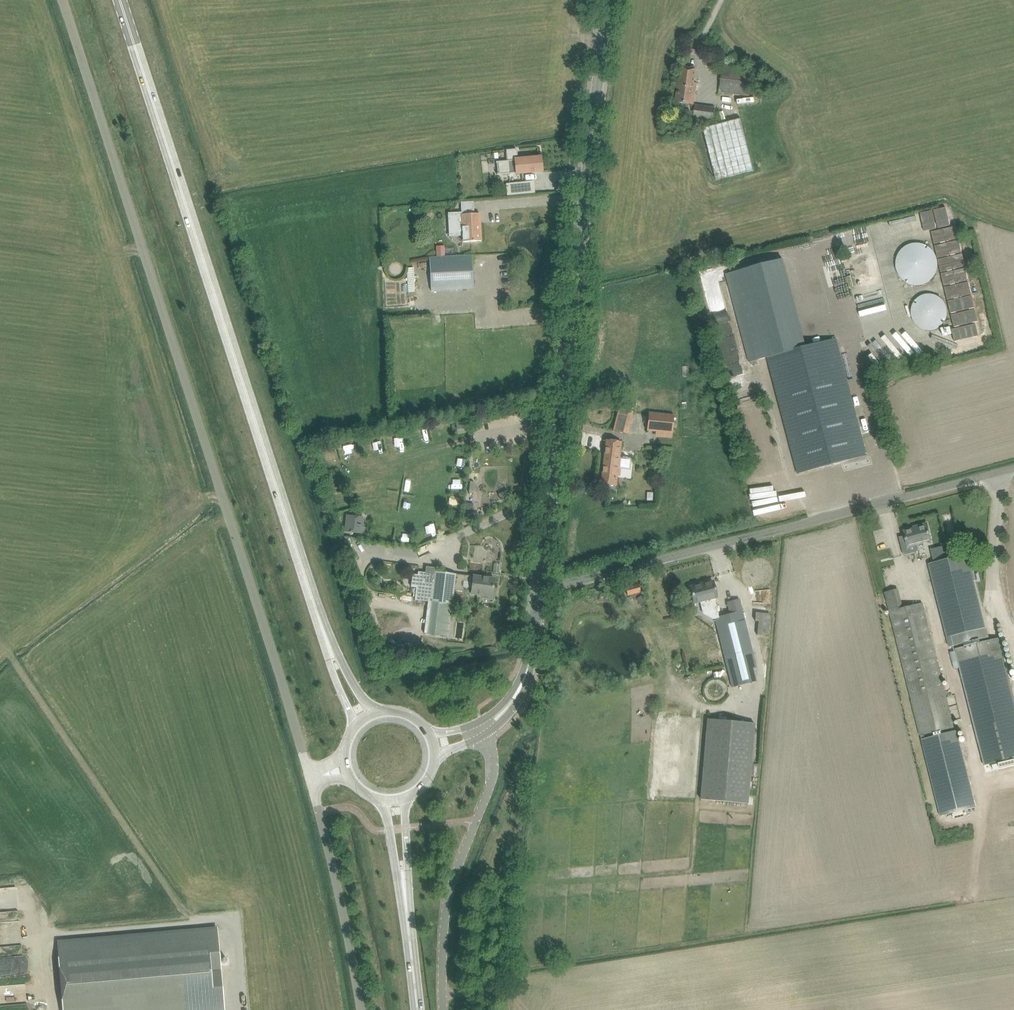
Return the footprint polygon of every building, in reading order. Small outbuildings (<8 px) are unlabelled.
[(752,71),(733,68),(730,68),(730,63),(722,62),(721,67),(723,67),(720,92),(749,95),(752,71)] [(680,66),(676,102),(694,104),(696,83),(695,83),(696,69),(680,66)] [(693,122),(710,124),(711,120),(714,120),(716,107),(696,105),(693,122)] [(741,121),(703,130),(704,132),(713,172),(715,179),(753,169),(741,121)] [(507,161),(496,162),(496,163),(498,163),(499,173),(497,174),(497,175),(542,171),(541,158),(518,160),(517,149),(506,150),(507,161)] [(523,186),(507,187),(507,195),(524,194),(523,186)] [(481,241),(480,213),(454,215),(454,225),(462,225),(463,242),(481,241)] [(916,285),(918,285),(920,284),(922,284),(923,284),(925,283),(927,282),(928,281),(930,280),(931,279),(932,278),(934,276),(935,275),(935,273),(936,271),(937,270),(937,268),(938,266),(938,264),(938,262),(937,261),(937,259),(937,257),(936,255),(935,254),(934,252),(933,251),(932,249),(931,248),(929,247),(928,246),(926,245),(924,244),(923,244),(921,243),(919,243),(917,243),(915,243),(914,243),(912,243),(910,244),(908,244),(906,245),(905,246),(903,247),(902,249),(901,250),(899,252),(898,253),(898,255),(897,257),(896,258),(896,260),(896,262),(896,264),(896,266),(896,267),(896,269),(897,271),(898,272),(898,274),(899,276),(900,277),(902,278),(903,280),(904,281),(906,282),(907,283),(909,283),(911,284),(912,284),(914,285),(916,285)] [(444,248),(436,248),(437,256),(445,256),(445,255),(444,248)] [(431,291),(473,289),(472,255),(445,256),(437,256),(429,257),(431,291)] [(798,473),(867,455),(836,339),(807,346),(783,259),(726,274),(750,362),(768,357),(796,464),(798,473)] [(936,328),(938,327),(940,326),(941,325),(942,324),(943,324),(944,322),(944,321),(945,320),(946,319),(946,318),(947,316),(947,314),(947,313),(947,312),(947,311),(947,309),(947,307),(946,306),(945,304),(945,302),(944,302),(943,301),(942,299),(941,298),(940,298),(939,296),(938,296),(936,295),(935,294),(933,294),(931,294),(929,294),(928,294),(926,294),(924,294),(922,295),(921,295),(920,296),(918,297),(917,298),(915,299),(914,301),(913,302),(913,303),(912,304),(912,305),(911,307),(911,309),(911,311),(911,312),(911,314),(911,315),(911,316),(912,318),(912,319),(913,321),(914,322),(915,324),(916,325),(917,325),(918,326),(920,327),(921,328),(922,329),(924,329),(925,329),(926,330),(928,330),(929,330),(931,330),(933,329),(935,329),(936,328)] [(613,431),(627,435),(633,412),(619,408),(613,431)] [(674,415),(649,412),(647,430),(656,431),(655,437),(672,438),(674,415)] [(618,471),(620,471),(620,468),(625,469),(626,454),(620,453),(621,442),(607,440),(601,484),(616,486),(618,471)] [(353,443),(344,445),(346,454),(356,452),(353,443)] [(465,468),(465,457),(454,456),(454,468),(465,468)] [(751,485),(754,495),(769,490),(766,481),(751,485)] [(507,490),(500,494),(502,499),(509,496),(507,490)] [(468,502),(476,503),(477,494),(469,493),(468,502)] [(782,502),(756,507),(758,518),(808,509),(807,503),(783,507),(782,502)] [(346,531),(361,533),(362,520),(347,518),(346,531)] [(905,536),(900,537),(904,555),(919,551),(917,544),(931,540),(927,523),(919,525),(919,527),(904,531),(905,536)] [(989,637),(968,554),(952,558),(950,550),(935,554),(937,562),(928,564),(949,647),(989,637)] [(493,596),(493,594),(495,578),(474,576),(435,571),(435,574),(418,572),(418,575),(412,574),(411,587),(416,588),(415,600),(432,602),(428,633),(449,636),(452,604),(454,590),(463,592),(463,587),(472,588),(471,594),(493,596)] [(703,614),(712,619),(715,618),(717,628),(732,687),(756,681),(750,660),(754,659),(742,609),(740,599),(727,602),(730,614),(719,617),(714,598),(717,597),(713,581),(690,587),(694,603),(700,601),(703,614)] [(638,584),(626,588),(628,595),(640,592),(638,584)] [(885,592),(920,736),(954,727),(923,603),(903,608),(898,589),(885,592)] [(769,637),(771,613),(757,613),(756,620),(759,621),(758,636),(769,637)] [(955,649),(984,765),(1013,758),(1013,696),(999,637),(955,649)] [(755,723),(708,719),(701,799),(748,804),(755,723)] [(921,739),(933,788),(940,816),(954,813),(955,819),(965,817),(963,810),(976,807),(957,730),(921,739)] [(218,929),(57,943),(63,1009),(225,1009),(218,929)]
